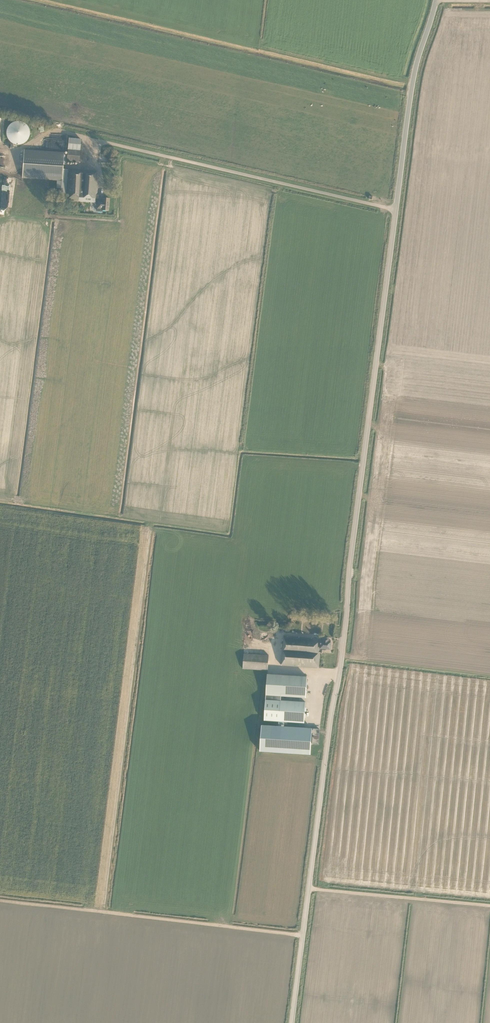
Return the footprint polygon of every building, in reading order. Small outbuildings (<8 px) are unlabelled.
[(28,143),(27,122),(8,123),(9,144),(28,143)] [(67,161),(79,162),(81,140),(69,138),(67,161)] [(61,195),(67,196),(67,201),(95,202),(95,205),(98,205),(97,209),(98,209),(98,211),(98,212),(101,212),(102,211),(109,211),(110,199),(103,198),(103,202),(100,202),(101,195),(97,195),(98,173),(63,171),(64,154),(24,151),(22,177),(61,180),(61,195)] [(331,649),(332,640),(328,640),(328,639),(325,639),(324,640),(315,639),(315,637),(284,635),(281,664),(319,667),(320,652),(322,652),(322,650),(326,650),(326,649),(331,649)] [(244,652),(243,667),(267,669),(268,653),(244,652)] [(278,722),(278,726),(262,725),(260,751),(311,755),(312,729),(285,727),(285,722),(304,723),(305,703),(281,701),(281,696),(306,698),(307,677),(267,675),(264,721),(278,722)]
